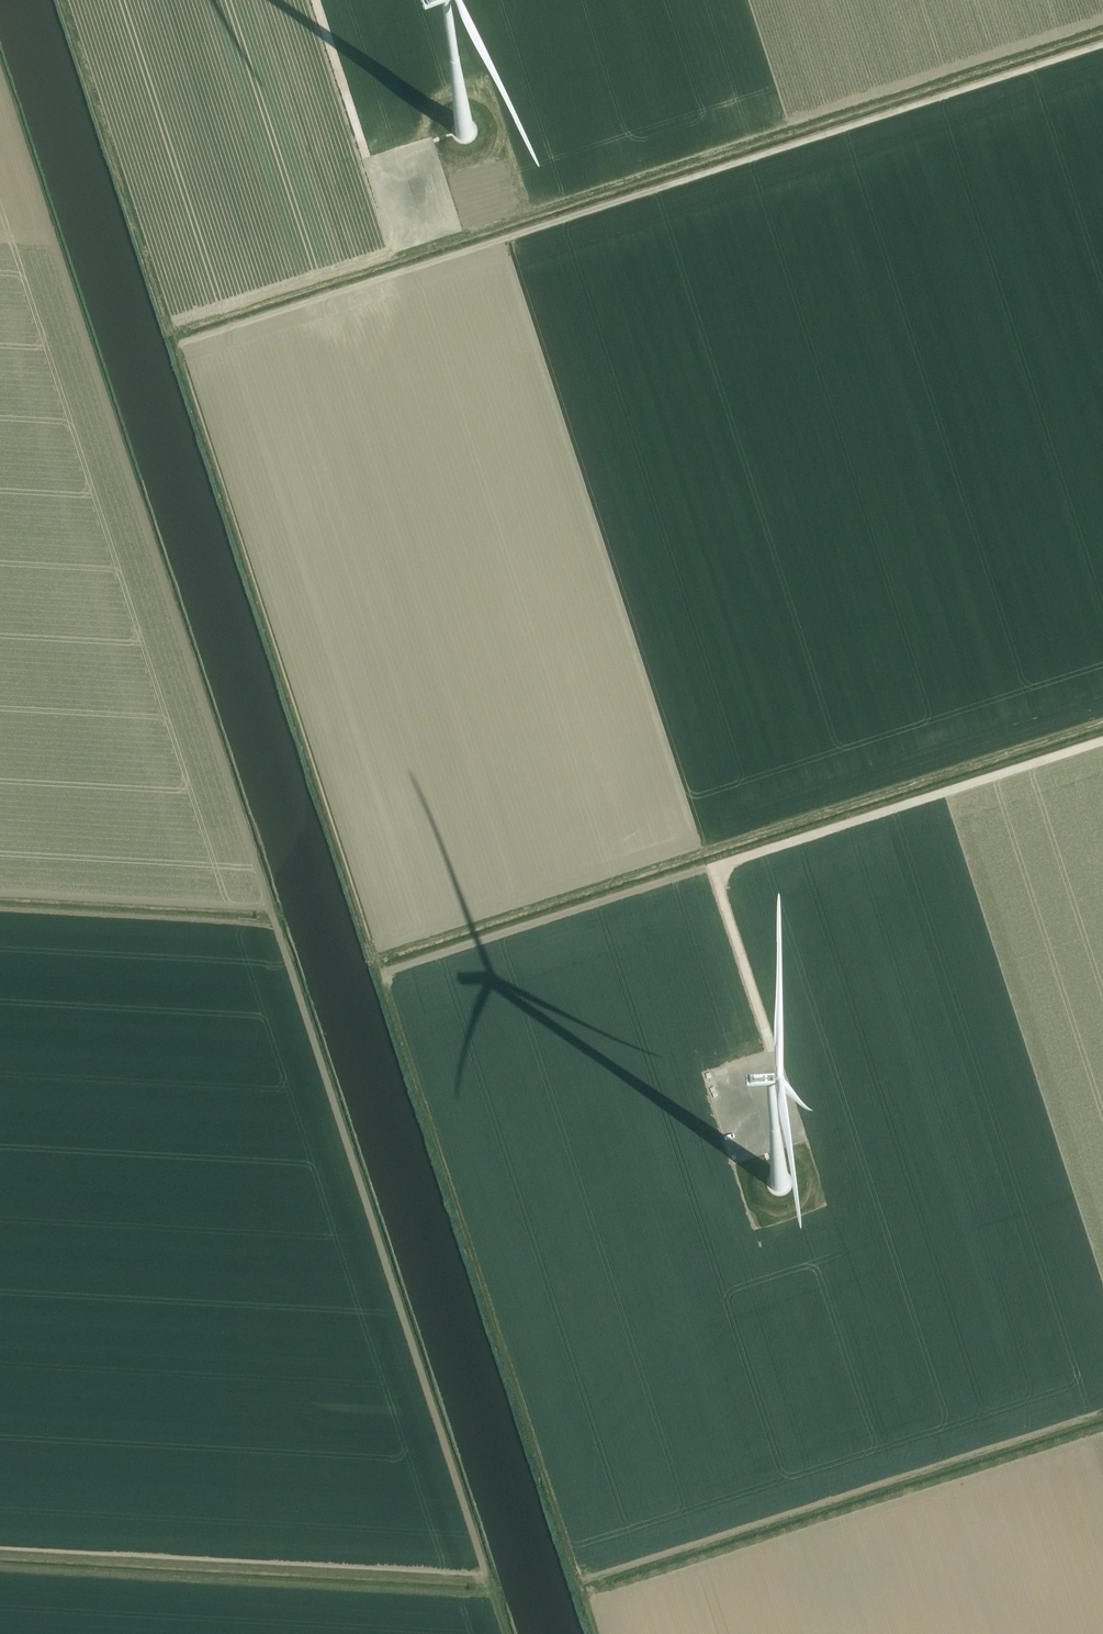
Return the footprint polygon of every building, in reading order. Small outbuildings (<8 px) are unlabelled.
[(454,130),(454,131),(454,132),(454,133),(455,135),(455,136),(456,137),(457,138),(458,139),(459,139),(460,140),(461,140),(462,141),(463,141),(465,141),(466,141),(467,140),(468,140),(469,139),(470,139),(471,138),(472,137),(473,136),(473,135),(474,133),(474,132),(474,131),(474,130),(474,128),(473,127),(473,126),(472,125),(471,124),(470,123),(469,123),(468,122),(467,122),(466,121),(465,121),(463,121),(462,121),(461,122),(460,122),(459,123),(458,123),(457,124),(456,125),(455,126),(455,127),(454,128),(454,130)] [(789,1184),(789,1183),(789,1182),(789,1180),(789,1179),(788,1178),(788,1177),(787,1176),(786,1175),(785,1174),(784,1174),(783,1173),(781,1173),(780,1173),(779,1173),(778,1173),(776,1173),(775,1174),(774,1174),(773,1175),(772,1176),(772,1177),(771,1178),(770,1179),(770,1180),(770,1182),(770,1183),(770,1184),(770,1185),(770,1186),(771,1188),(772,1189),(772,1190),(773,1190),(774,1191),(775,1192),(776,1192),(778,1192),(779,1193),(780,1193),(781,1192),(783,1192),(784,1192),(785,1191),(786,1190),(787,1190),(788,1189),(788,1188),(789,1186),(789,1185),(789,1184)]
